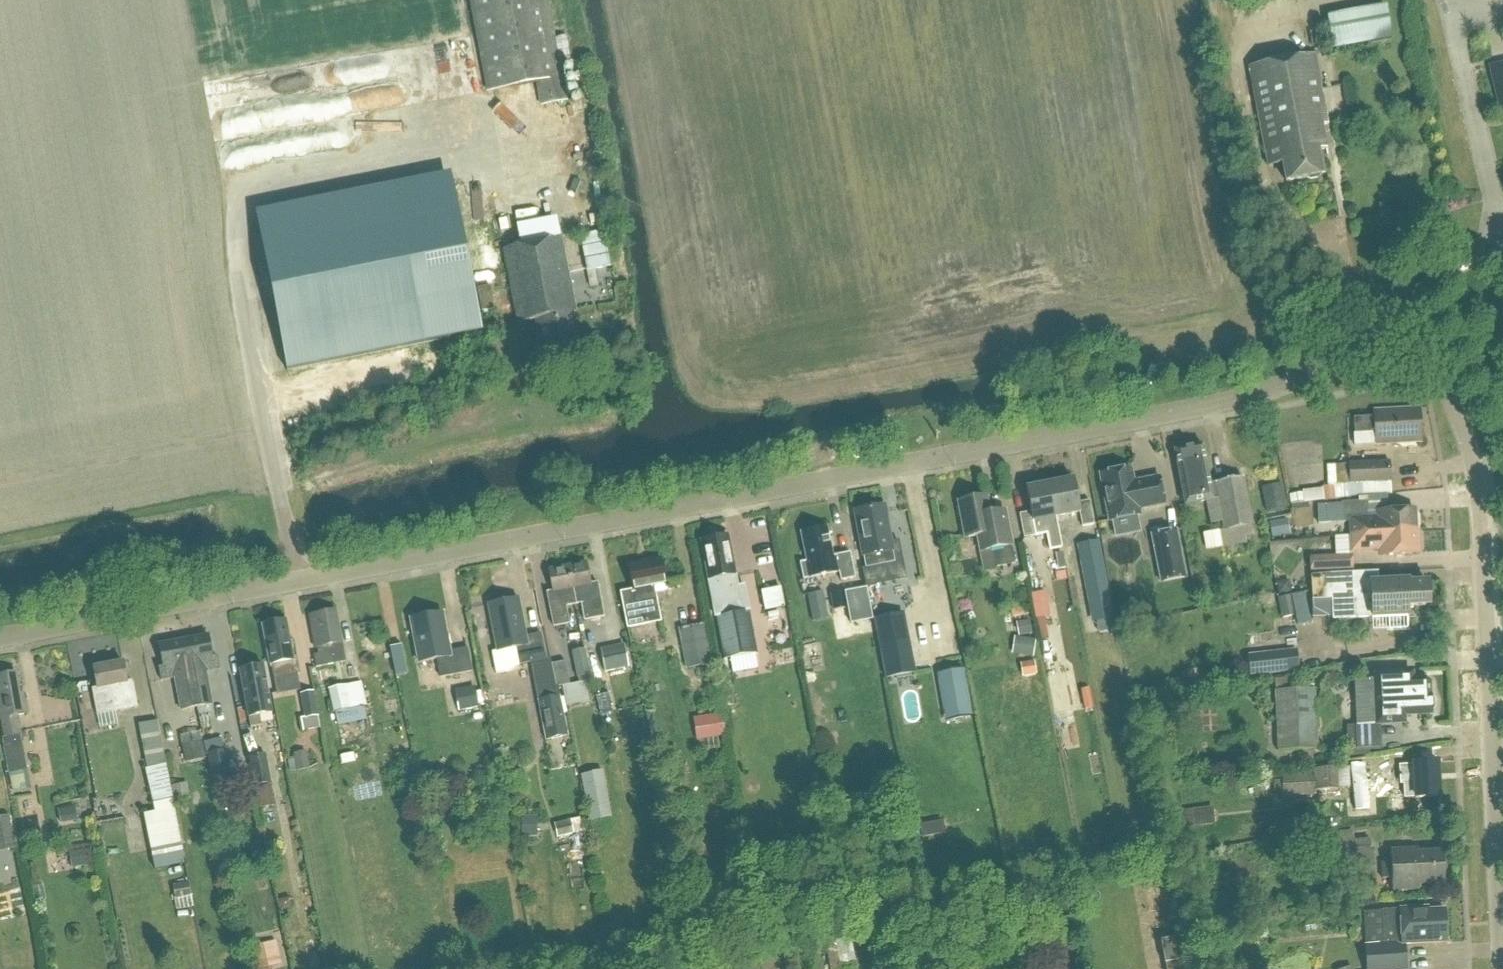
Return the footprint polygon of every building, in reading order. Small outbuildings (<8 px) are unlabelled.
[(546,0),(470,0),(487,93),(537,84),(541,107),(565,103),(546,0)] [(1331,51),(1391,40),(1385,7),(1325,17),(1331,51)] [(1323,177),(1318,152),(1326,151),(1322,127),(1327,126),(1314,56),(1249,68),(1268,168),(1282,166),(1285,184),(1323,177)] [(1490,69),(1500,112),(1502,111),(1502,66),(1490,69)] [(456,198),(259,238),(286,372),(483,332),(456,198)] [(585,268),(609,266),(606,232),(583,233),(585,268)] [(579,349),(573,315),(577,315),(562,239),(502,251),(517,326),(537,322),(544,356),(563,352),(567,355),(574,353),(576,350),(579,349)] [(1449,350),(1463,348),(1461,339),(1447,342),(1449,350)] [(1422,443),(1420,409),(1373,412),(1374,418),(1354,419),(1355,435),(1375,434),(1375,446),(1422,443)] [(1210,486),(1202,446),(1192,448),(1191,446),(1183,448),(1183,449),(1174,451),(1184,508),(1206,503),(1211,526),(1222,524),(1223,532),(1219,533),(1222,549),(1255,543),(1243,480),(1210,486)] [(1389,461),(1347,463),(1349,485),(1390,483),(1389,461)] [(1134,483),(1131,470),(1100,476),(1109,523),(1140,517),(1139,511),(1165,506),(1159,478),(1134,483)] [(1050,486),(1056,519),(1079,514),(1082,528),(1094,526),(1089,502),(1078,505),(1073,481),(1050,486)] [(1266,514),(1287,510),(1282,485),(1261,489),(1266,514)] [(1033,523),(1056,519),(1050,486),(1026,490),(1031,514),(1020,516),(1024,540),(1036,537),(1033,523)] [(1328,488),(1323,488),(1325,501),(1336,500),(1334,487),(1328,488)] [(1302,494),(1289,496),(1290,506),(1303,504),(1302,494)] [(1015,565),(1006,516),(1005,512),(989,516),(986,498),(958,504),(965,540),(977,538),(981,554),(992,552),(995,569),(1015,565)] [(1350,536),(1419,533),(1419,532),(1416,532),(1415,511),(1376,513),(1376,518),(1368,519),(1368,502),(1342,503),(1343,523),(1350,523),(1350,536)] [(880,515),(879,509),(855,513),(866,570),(895,565),(885,514),(880,515)] [(1282,521),(1269,524),(1272,539),(1285,536),(1282,521)] [(833,558),(827,529),(801,534),(807,564),(800,565),(803,582),(839,575),(841,583),(855,580),(850,555),(833,558)] [(1160,582),(1184,578),(1175,532),(1151,537),(1160,582)] [(1419,533),(1350,536),(1351,553),(1381,551),(1381,557),(1420,555),(1419,533)] [(740,603),(735,577),(728,538),(701,543),(708,582),(715,619),(716,619),(724,662),(756,656),(748,614),(750,613),(747,601),(740,603)] [(1094,563),(1085,565),(1098,635),(1116,632),(1099,542),(1090,543),(1094,563)] [(1309,573),(1352,572),(1351,556),(1309,557),(1309,573)] [(628,567),(633,592),(621,594),(628,630),(662,624),(656,594),(667,592),(661,561),(628,567)] [(567,568),(575,606),(581,605),(584,622),(604,618),(598,585),(591,586),(587,565),(567,568)] [(566,608),(575,606),(567,568),(549,572),(553,594),(547,595),(554,628),(570,625),(566,608)] [(1329,575),(1309,577),(1311,601),(1330,600),(1330,618),(1331,618),(1331,621),(1370,619),(1389,618),(1389,630),(1407,630),(1407,618),(1408,618),(1407,608),(1429,607),(1428,585),(1410,585),(1409,583),(1384,584),(1378,585),(1377,573),(1329,575)] [(780,590),(762,593),(765,612),(784,608),(780,590)] [(1046,590),(1031,592),(1035,618),(1051,616),(1046,590)] [(1279,597),(1283,617),(1297,615),(1298,623),(1312,621),(1306,592),(1279,597)] [(843,593),(831,595),(834,612),(847,609),(843,593)] [(527,638),(519,600),(488,606),(498,654),(516,650),(519,666),(546,661),(541,635),(527,638)] [(824,602),(809,605),(813,623),(827,620),(824,602)] [(316,669),(321,668),(345,664),(335,612),(310,617),(316,650),(318,649),(319,656),(314,657),(316,669)] [(451,653),(443,615),(411,621),(419,664),(437,661),(441,679),(472,673),(467,650),(451,653)] [(914,673),(903,615),(874,620),(885,679),(914,673)] [(290,654),(288,643),(290,643),(286,621),(263,626),(269,660),(271,660),(275,680),(300,675),(296,653),(290,654)] [(1029,622),(1018,624),(1020,636),(1031,635),(1029,622)] [(685,669),(689,669),(711,665),(704,625),(678,630),(685,669)] [(185,641),(197,708),(212,706),(205,672),(220,670),(217,658),(213,658),(208,636),(185,641)] [(1022,639),(1019,656),(1033,658),(1035,641),(1022,639)] [(182,711),(197,708),(185,641),(159,646),(163,668),(159,669),(161,681),(175,678),(182,711)] [(393,675),(406,674),(405,644),(392,645),(393,675)] [(605,674),(628,669),(623,645),(600,650),(605,674)] [(576,679),(589,676),(584,650),(571,652),(576,679)] [(1296,651),(1247,656),(1249,678),(1298,672),(1296,651)] [(562,689),(570,687),(566,663),(552,666),(557,690),(562,689)] [(1034,663),(1020,665),(1022,678),(1036,676),(1034,663)] [(127,685),(123,664),(93,669),(97,691),(93,691),(97,714),(136,707),(132,684),(127,685)] [(251,729),(262,727),(260,717),(272,714),(264,667),(240,672),(251,729)] [(1073,712),(1066,674),(1048,678),(1055,716),(1073,712)] [(16,675),(0,677),(0,691),(0,693),(0,718),(1,721),(4,739),(2,740),(4,750),(3,750),(7,775),(28,772),(18,717),(27,716),(23,695),(19,696),(16,675)] [(1412,681),(1412,675),(1374,677),(1374,681),(1354,682),(1356,725),(1374,725),(1374,727),(1406,726),(1406,718),(1431,717),(1430,685),(1425,681),(1412,681)] [(942,688),(948,721),(972,717),(966,683),(942,688)] [(366,707),(361,684),(330,690),(335,714),(366,707)] [(570,687),(562,689),(566,708),(590,704),(586,684),(570,687)] [(458,712),(478,709),(474,687),(454,691),(458,712)] [(1277,752),(1317,750),(1314,690),(1274,692),(1277,752)] [(303,732),(320,728),(318,717),(313,692),(300,695),(304,718),(300,719),(303,732)] [(607,694),(596,697),(600,714),(611,711),(607,694)] [(545,742),(567,737),(559,697),(537,701),(545,742)] [(693,717),(696,739),(725,735),(722,713),(693,717)] [(150,851),(182,844),(173,803),(175,802),(155,720),(140,724),(150,769),(145,770),(154,813),(143,815),(150,851)] [(185,762),(205,757),(199,730),(179,735),(185,762)] [(296,772),(309,769),(305,752),(292,755),(296,772)] [(206,756),(212,785),(227,782),(221,753),(206,756)] [(253,788),(271,785),(265,755),(247,758),(253,788)] [(1352,763),(1354,810),(1369,809),(1367,762),(1352,763)] [(1413,769),(1385,770),(1387,814),(1417,812),(1416,799),(1439,798),(1437,764),(1413,765),(1413,769)] [(1282,799),(1315,797),(1315,792),(1338,792),(1337,769),(1313,771),(1314,774),(1281,775),(1282,799)] [(590,822),(610,818),(601,772),(581,776),(590,822)] [(187,783),(172,787),(175,800),(190,797),(187,783)] [(74,806),(57,810),(60,824),(77,821),(74,806)] [(1212,809),(1180,812),(1182,828),(1213,825),(1212,809)] [(9,818),(0,820),(0,842),(13,840),(9,818)] [(521,818),(521,837),(536,838),(537,818),(521,818)] [(570,821),(554,824),(557,838),(573,834),(570,821)] [(930,824),(918,826),(920,838),(933,836),(930,824)] [(1352,844),(1354,868),(1372,867),(1371,842),(1352,844)] [(182,844),(150,851),(154,870),(186,863),(182,844)] [(1381,864),(1381,880),(1392,880),(1393,893),(1419,892),(1418,886),(1443,885),(1442,853),(1417,854),(1417,850),(1391,851),(1392,864),(1381,864)] [(84,851),(71,853),(74,869),(87,867),(84,851)] [(188,884),(172,886),(174,899),(190,896),(188,884)] [(1400,912),(1385,913),(1386,944),(1364,945),(1366,968),(1406,968),(1405,945),(1445,943),(1444,912),(1427,912),(1427,910),(1400,911),(1400,912)] [(1159,942),(1163,964),(1200,958),(1196,936),(1159,942)] [(250,948),(255,968),(267,968),(280,966),(275,942),(250,948)] [(831,968),(844,968),(846,968),(843,952),(829,954),(831,968)]
